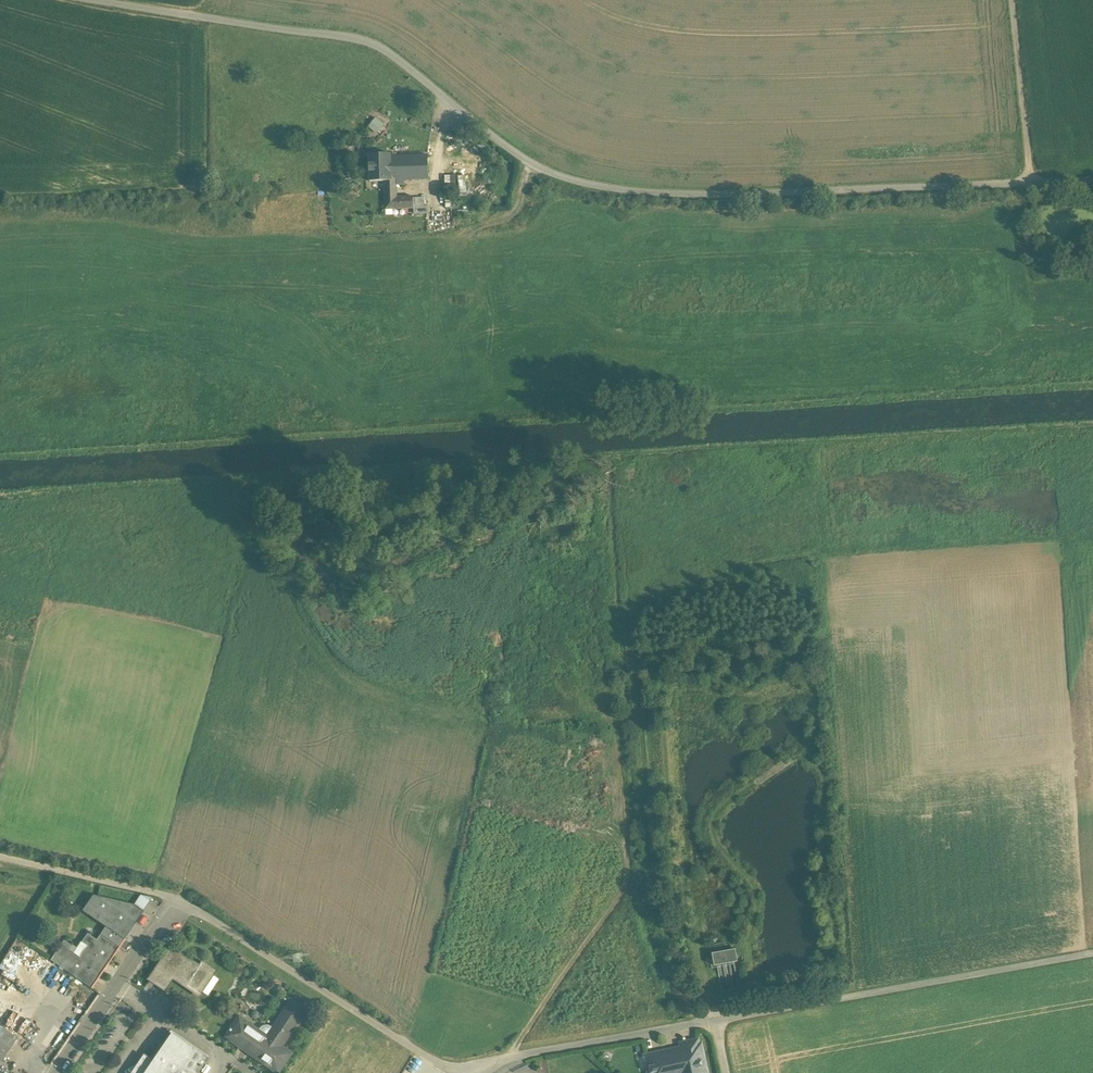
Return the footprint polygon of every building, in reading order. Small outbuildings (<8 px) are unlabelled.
[(366,125),(375,133),(383,124),(374,116),(366,125)] [(452,144),(442,143),(439,160),(449,162),(450,153),(451,153),(452,144)] [(391,154),(370,155),(371,181),(385,180),(391,180),(391,157),(391,154)] [(427,155),(391,157),(391,180),(396,180),(428,179),(427,155)] [(464,174),(456,174),(457,196),(465,195),(464,174)] [(391,180),(385,180),(386,198),(397,197),(396,180),(391,180)] [(397,197),(386,198),(386,209),(403,208),(413,208),(413,197),(397,197)] [(413,208),(403,208),(403,216),(414,215),(413,208)] [(133,893),(131,901),(138,905),(137,907),(142,911),(152,898),(133,893)] [(134,905),(93,895),(82,911),(106,927),(123,939),(142,911),(137,907),(134,905)] [(123,939),(106,927),(97,941),(95,944),(112,956),(123,939)] [(87,946),(80,957),(69,949),(71,946),(64,941),(51,960),(59,965),(63,960),(87,977),(91,971),(99,976),(112,956),(95,944),(97,941),(87,935),(83,942),(87,946)] [(200,968),(171,949),(150,980),(164,989),(172,977),(198,995),(214,972),(202,964),(200,968)] [(735,949),(712,953),(715,965),(737,961),(735,949)] [(87,977),(63,960),(59,965),(91,987),(99,976),(91,971),(87,977)] [(265,1033),(260,1030),(258,1031),(252,1027),(252,1025),(244,1019),(241,1020),(240,1018),(232,1029),(230,1028),(229,1030),(231,1031),(227,1037),(277,1072),(291,1053),(282,1046),(281,1044),(305,1009),(292,1001),(274,1028),(274,1031),(271,1036),(266,1037),(265,1036),(265,1033)] [(8,1032),(16,1021),(0,1010),(0,1026),(8,1032)] [(2,1061),(18,1038),(8,1032),(0,1026),(0,1059),(2,1061)] [(144,1072),(197,1072),(208,1058),(172,1033),(144,1072)] [(682,1044),(683,1048),(646,1056),(650,1072),(707,1072),(703,1055),(701,1055),(697,1040),(682,1044)]
